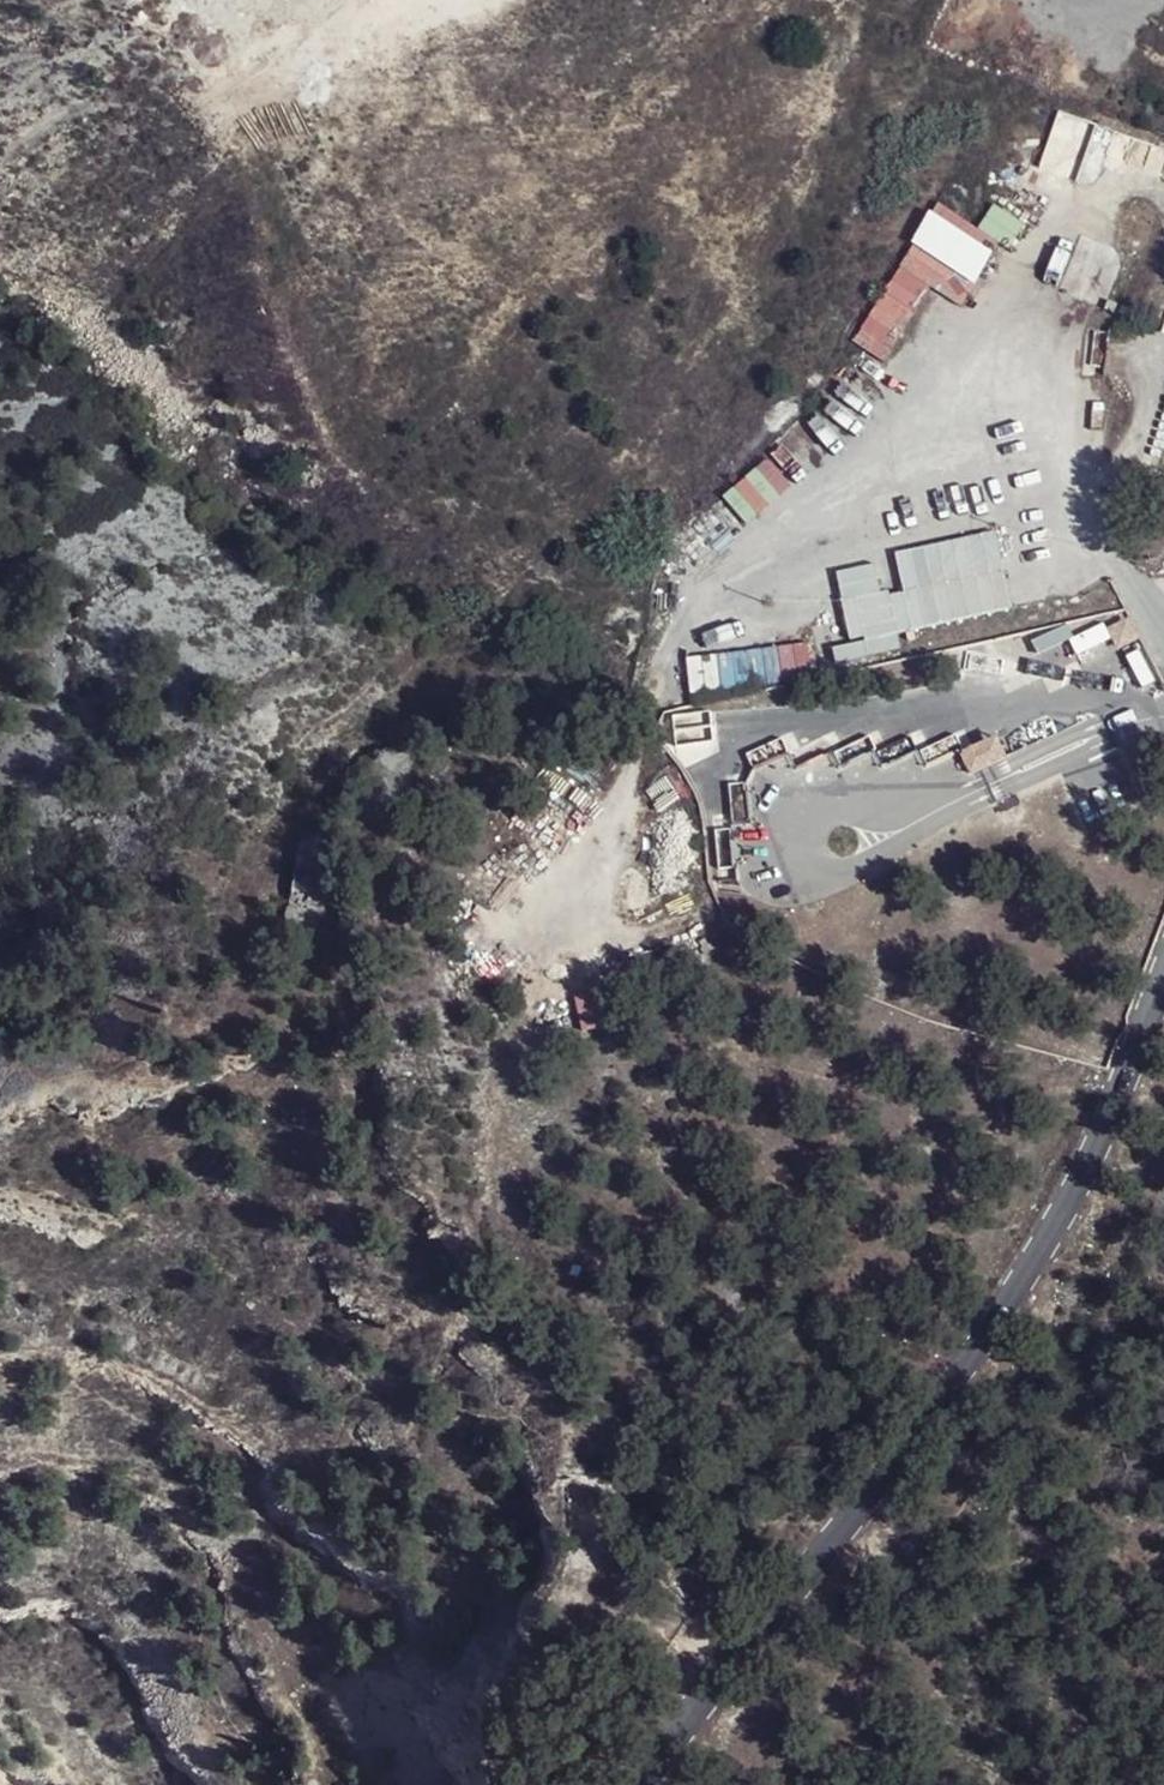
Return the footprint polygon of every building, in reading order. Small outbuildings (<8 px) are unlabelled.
[(1054,112),(1042,173),(1081,180),(1093,119),(1054,112)] [(952,174),(935,202),(967,221),(984,192),(952,174)] [(980,228),(1006,244),(1019,223),(994,207),(980,228)] [(960,306),(995,246),(930,208),(852,342),(883,361),(926,287),(960,306)] [(902,649),(898,632),(1012,608),(996,530),(833,564),(848,639),(829,643),(833,663),(902,649)] [(1130,618),(1109,629),(1120,651),(1141,641),(1130,618)] [(687,690),(812,682),(809,644),(685,651),(687,690)] [(993,740),(956,757),(966,778),(1003,761),(993,740)]
